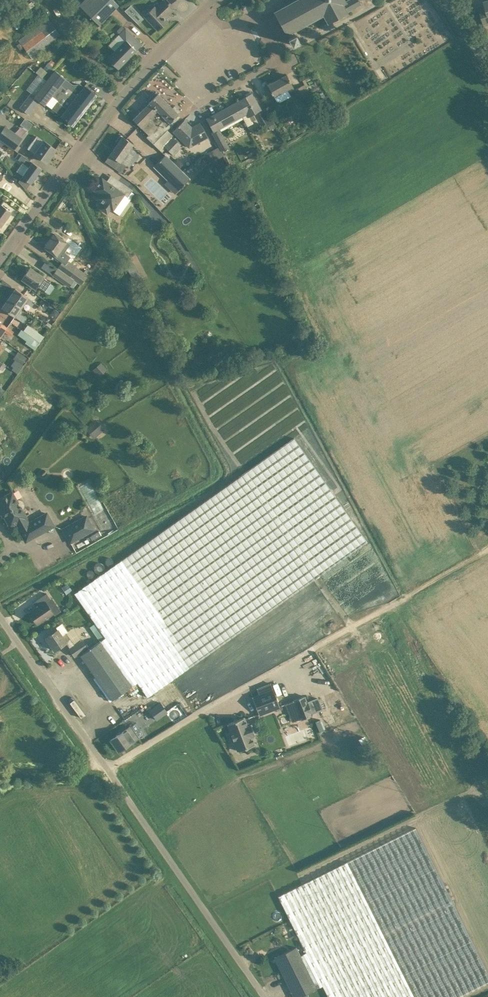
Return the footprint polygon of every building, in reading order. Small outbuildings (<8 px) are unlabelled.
[(83,8),(98,24),(118,4),(114,0),(85,0),(79,5),(83,8)] [(151,22),(158,30),(168,20),(165,17),(173,10),(163,0),(145,16),(151,22)] [(292,44),(298,40),(295,33),(293,34),(291,31),(323,14),(328,23),(347,12),(346,11),(361,4),(358,0),(348,0),(346,1),(345,0),(296,0),(274,12),(278,19),(276,20),(280,28),(282,27),(286,34),(288,33),(289,36),(288,37),(292,44)] [(484,2),(486,7),(480,9),(484,25),(487,24),(487,0),(484,2)] [(125,8),(137,23),(143,18),(132,3),(125,8)] [(49,18),(18,38),(30,55),(61,35),(49,18)] [(142,44),(126,28),(125,28),(121,25),(117,30),(120,33),(126,40),(115,51),(108,58),(118,69),(142,44)] [(46,80),(81,107),(85,110),(97,94),(85,85),(78,94),(68,86),(67,88),(60,83),(65,78),(55,69),(46,80)] [(305,84),(295,89),(287,74),(268,85),(264,87),(268,95),(271,93),(271,94),(272,94),(274,96),(288,89),(292,97),(297,94),(300,100),(311,94),(305,84)] [(85,110),(81,107),(46,80),(37,93),(33,90),(20,107),(29,114),(39,100),(45,104),(52,95),(59,100),(52,109),(73,125),(85,110)] [(147,136),(154,143),(179,116),(178,115),(179,114),(158,93),(157,94),(155,92),(148,99),(150,101),(149,102),(133,119),(148,134),(147,136)] [(316,95),(322,107),(329,103),(322,92),(316,95)] [(240,100),(242,104),(244,108),(240,110),(246,123),(247,126),(253,123),(252,121),(255,119),(252,113),(261,109),(252,93),(240,100)] [(207,118),(214,131),(212,132),(222,150),(229,146),(219,128),(242,116),(246,123),(240,110),(244,108),(242,104),(240,100),(239,100),(240,100),(207,118)] [(269,126),(274,123),(266,109),(259,113),(267,127),(269,126)] [(28,129),(32,123),(25,118),(21,124),(28,129)] [(184,119),(172,131),(188,147),(208,137),(200,122),(192,127),(184,119)] [(22,137),(5,125),(4,127),(0,132),(0,139),(14,149),(22,137)] [(117,166),(122,170),(133,155),(128,151),(133,144),(120,134),(115,142),(118,143),(107,159),(117,166)] [(27,148),(34,153),(47,162),(56,149),(37,135),(27,148)] [(174,154),(182,146),(173,137),(165,145),(174,154)] [(129,150),(134,155),(138,149),(133,145),(129,150)] [(185,163),(190,159),(183,151),(178,155),(185,163)] [(215,160),(210,151),(205,154),(206,156),(212,167),(217,164),(215,160)] [(29,167),(22,176),(31,183),(42,168),(25,156),(22,154),(18,159),(29,167)] [(195,183),(166,155),(154,167),(173,185),(175,183),(186,192),(195,183)] [(126,200),(133,190),(121,181),(116,188),(102,178),(94,189),(100,194),(96,200),(102,205),(99,210),(106,215),(108,211),(111,213),(122,197),(126,200)] [(1,226),(11,211),(0,204),(0,226),(1,226)] [(58,268),(81,284),(90,271),(86,269),(84,271),(77,267),(78,266),(69,260),(68,261),(65,258),(67,255),(61,250),(67,242),(54,233),(45,247),(64,260),(58,268)] [(44,278),(45,277),(30,267),(22,279),(36,289),(38,286),(45,291),(51,283),(44,278)] [(140,273),(137,267),(129,272),(132,277),(140,273)] [(53,275),(69,287),(70,286),(73,289),(78,282),(81,284),(58,268),(53,275)] [(9,298),(22,307),(26,301),(32,306),(35,302),(15,288),(9,298)] [(2,307),(23,322),(26,318),(18,312),(22,307),(9,298),(2,307)] [(50,313),(55,317),(59,311),(54,308),(50,313)] [(4,331),(11,336),(14,331),(0,321),(0,337),(4,331)] [(22,329),(21,330),(39,343),(44,336),(31,327),(27,332),(22,329)] [(35,349),(39,343),(21,330),(18,334),(27,340),(25,342),(35,349)] [(22,353),(16,361),(22,365),(27,357),(22,353)] [(107,370),(101,362),(93,369),(99,377),(107,370)] [(104,429),(96,419),(87,426),(85,428),(94,438),(95,437),(104,429)] [(80,655),(112,700),(137,682),(147,697),(368,541),(295,438),(74,593),(95,623),(90,626),(100,641),(80,655)] [(54,525),(47,513),(28,523),(25,517),(26,517),(22,509),(23,508),(24,506),(24,504),(24,502),(22,500),(21,499),(18,499),(16,500),(12,492),(0,499),(0,507),(10,525),(16,522),(20,528),(19,528),(26,541),(54,525)] [(70,544),(95,529),(87,514),(61,528),(70,544)] [(62,587),(66,594),(72,590),(67,583),(62,587)] [(37,624),(41,621),(53,612),(46,601),(50,598),(47,593),(36,600),(40,605),(29,613),(37,624)] [(75,656),(83,650),(88,647),(83,640),(75,645),(71,638),(67,632),(68,631),(62,623),(56,627),(57,629),(46,637),(55,650),(66,642),(70,648),(75,656)] [(254,697),(258,707),(260,713),(279,706),(271,684),(258,688),(261,695),(254,697)] [(305,695),(293,700),(301,719),(312,715),(311,713),(322,709),(318,698),(307,702),(305,695)] [(160,702),(150,709),(157,719),(167,712),(160,702)] [(172,720),(185,716),(181,704),(168,708),(172,720)] [(247,726),(244,717),(228,723),(231,732),(229,733),(232,742),(235,741),(238,750),(254,744),(250,735),(255,733),(251,724),(247,726)] [(315,719),(318,728),(324,726),(322,717),(315,719)] [(119,751),(123,748),(138,738),(130,726),(111,740),(119,751)] [(487,983),(487,973),(415,828),(278,895),(306,952),(300,955),(296,947),(275,957),(294,996),(302,996),(303,996),(302,995),(317,988),(322,985),(329,996),(459,996),(487,983)]
